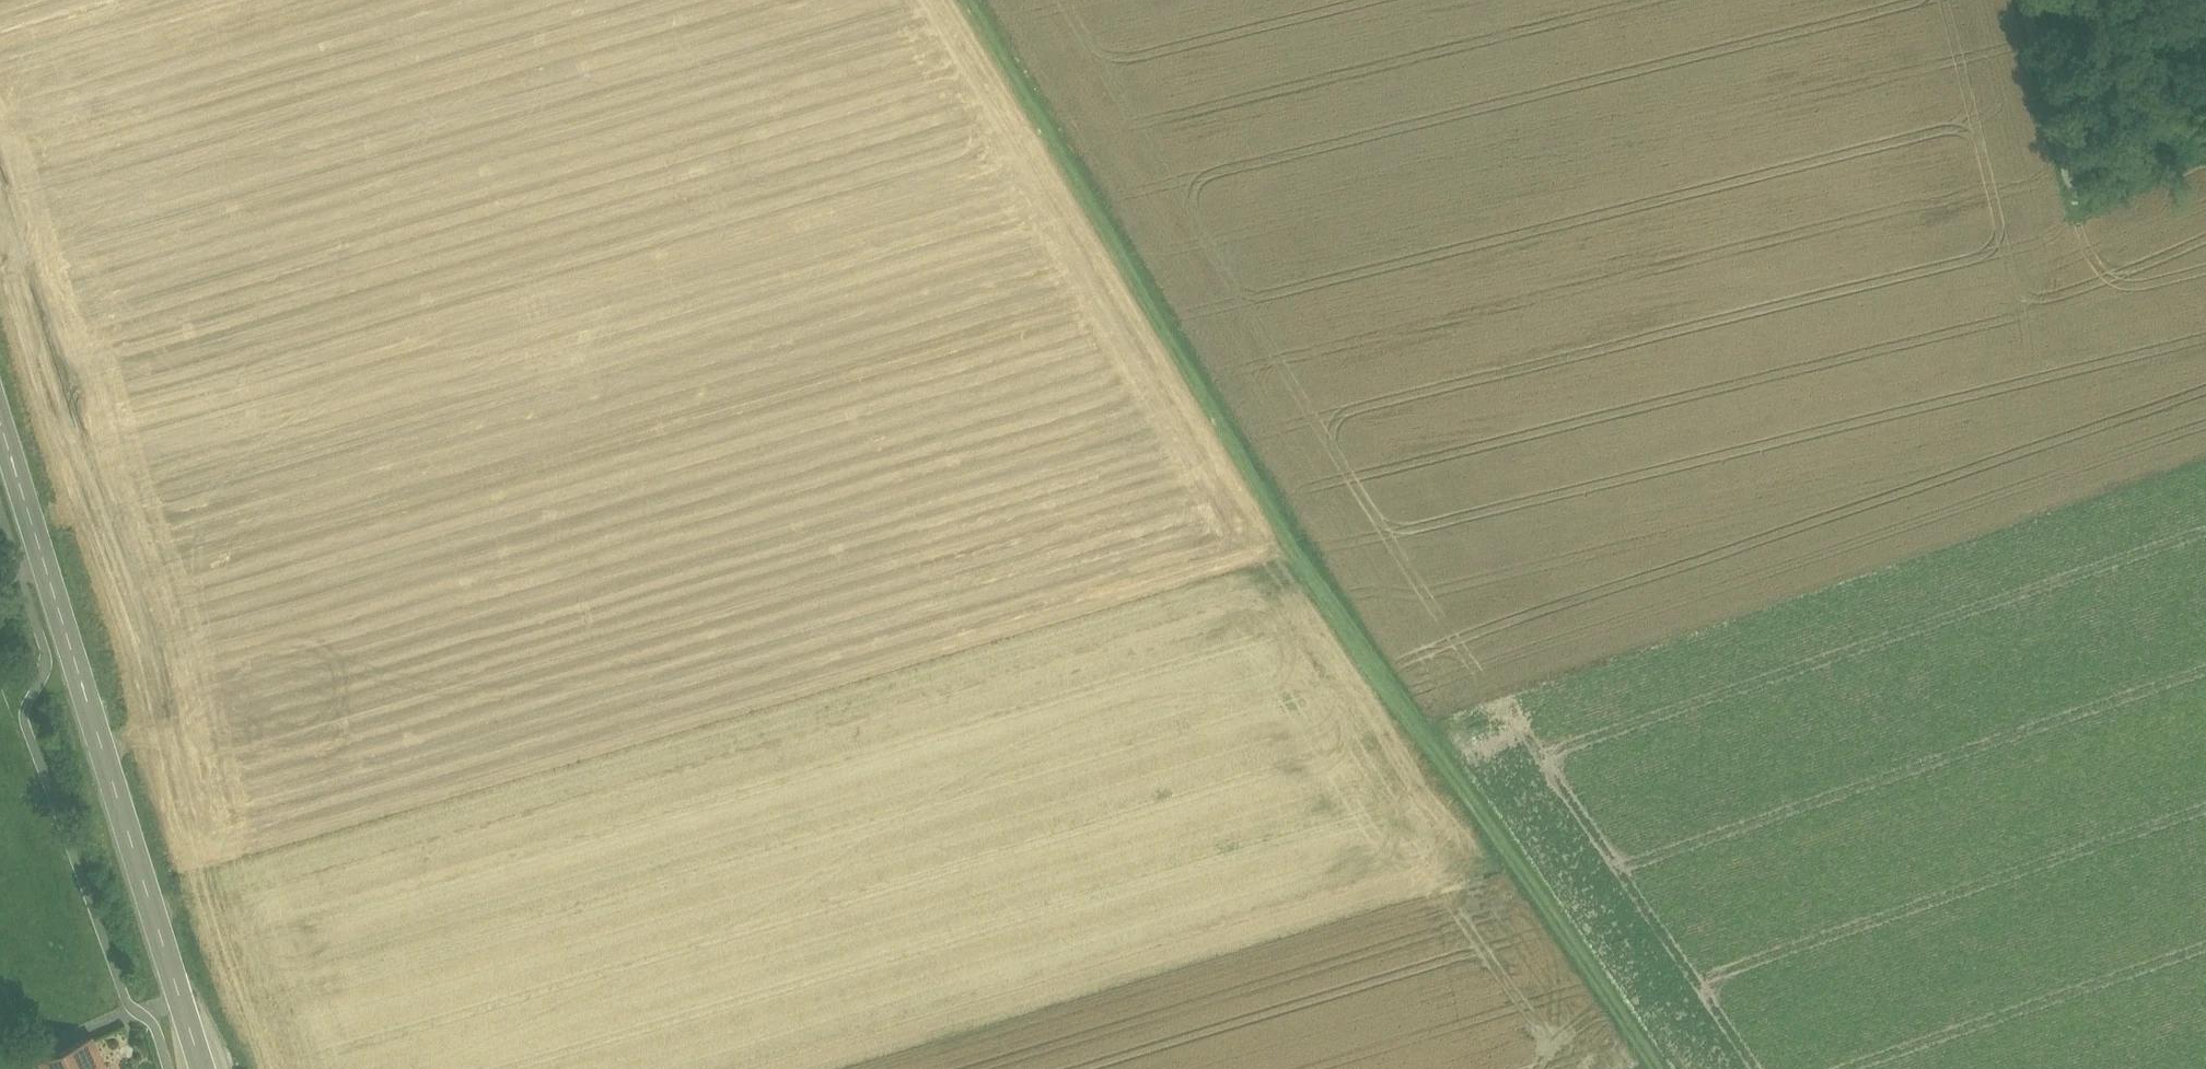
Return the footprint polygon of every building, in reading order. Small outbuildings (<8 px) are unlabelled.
[(39,1061),(43,1068),(107,1068),(93,1037),(39,1061)]
